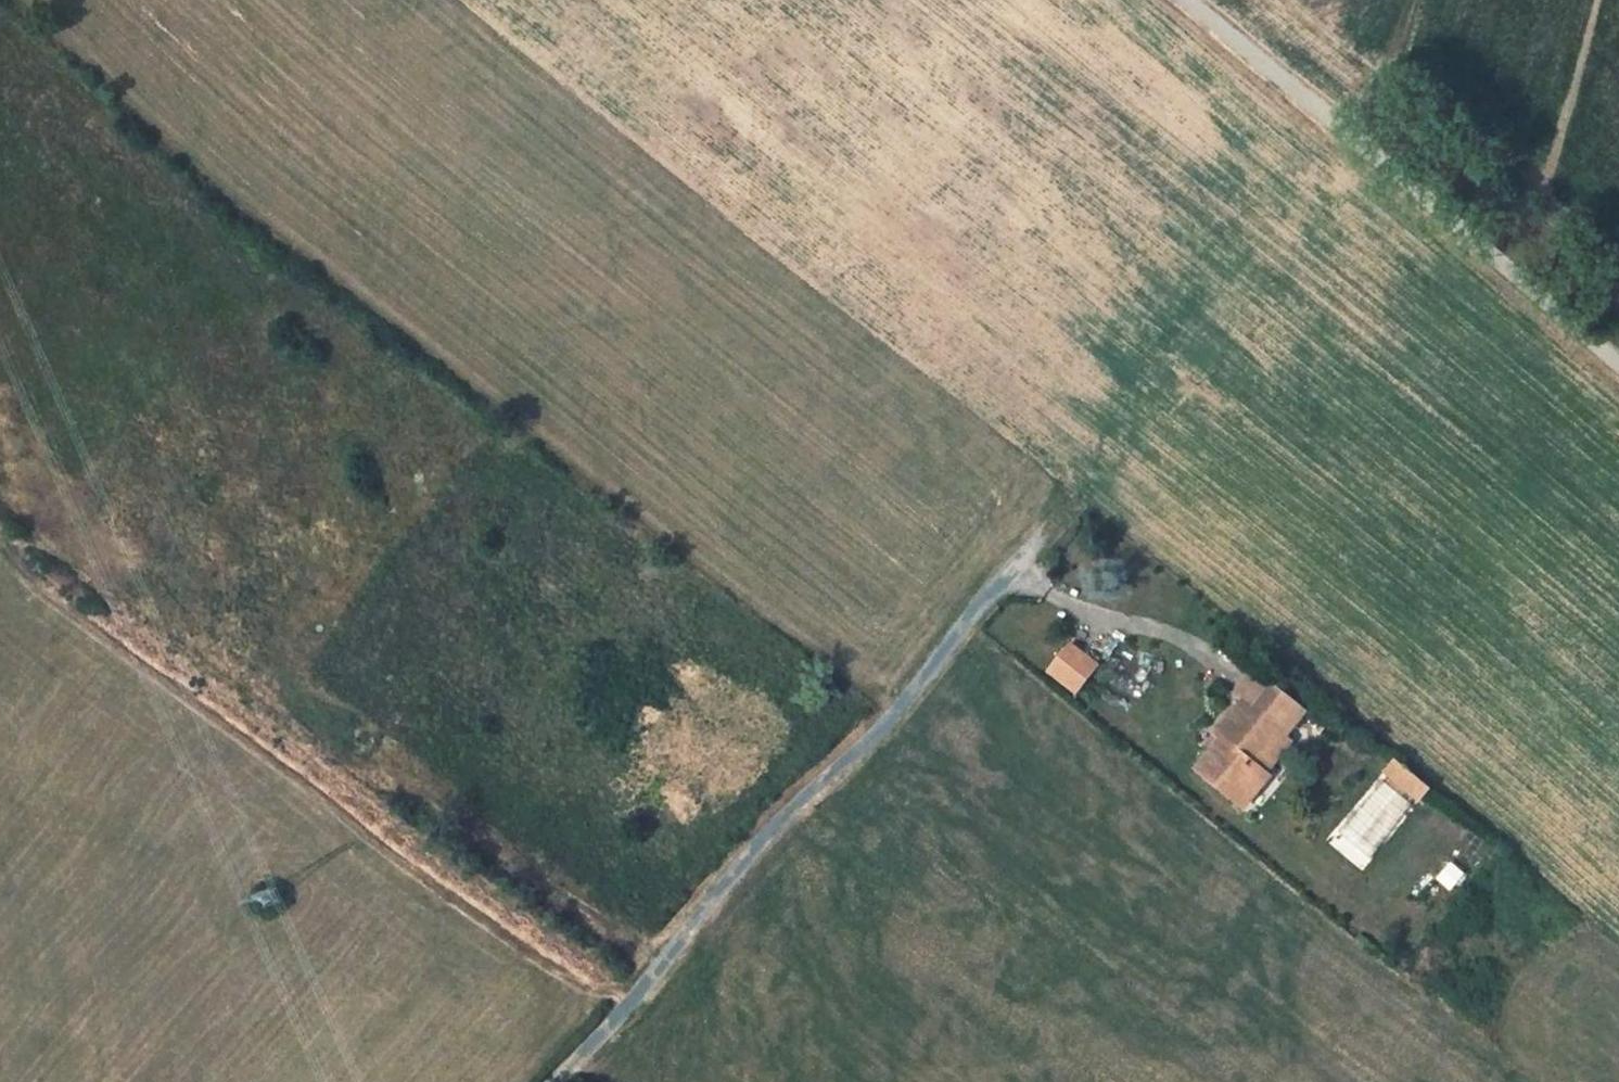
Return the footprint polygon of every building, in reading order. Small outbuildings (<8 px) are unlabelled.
[(1050,674),(1065,685),(1085,658),(1070,647),(1050,674)] [(1065,685),(1078,694),(1098,668),(1085,658),(1065,685)] [(1248,720),(1259,728),(1280,701),(1260,686),(1239,713),(1248,720)] [(1219,768),(1206,786),(1252,823),(1277,791),(1273,788),(1297,756),(1291,751),(1311,725),(1280,701),(1259,728),(1248,720),(1214,764),(1219,768)] [(1414,779),(1404,772),(1394,784),(1404,792),(1414,779)] [(1438,799),(1414,779),(1404,792),(1428,811),(1438,799)]
